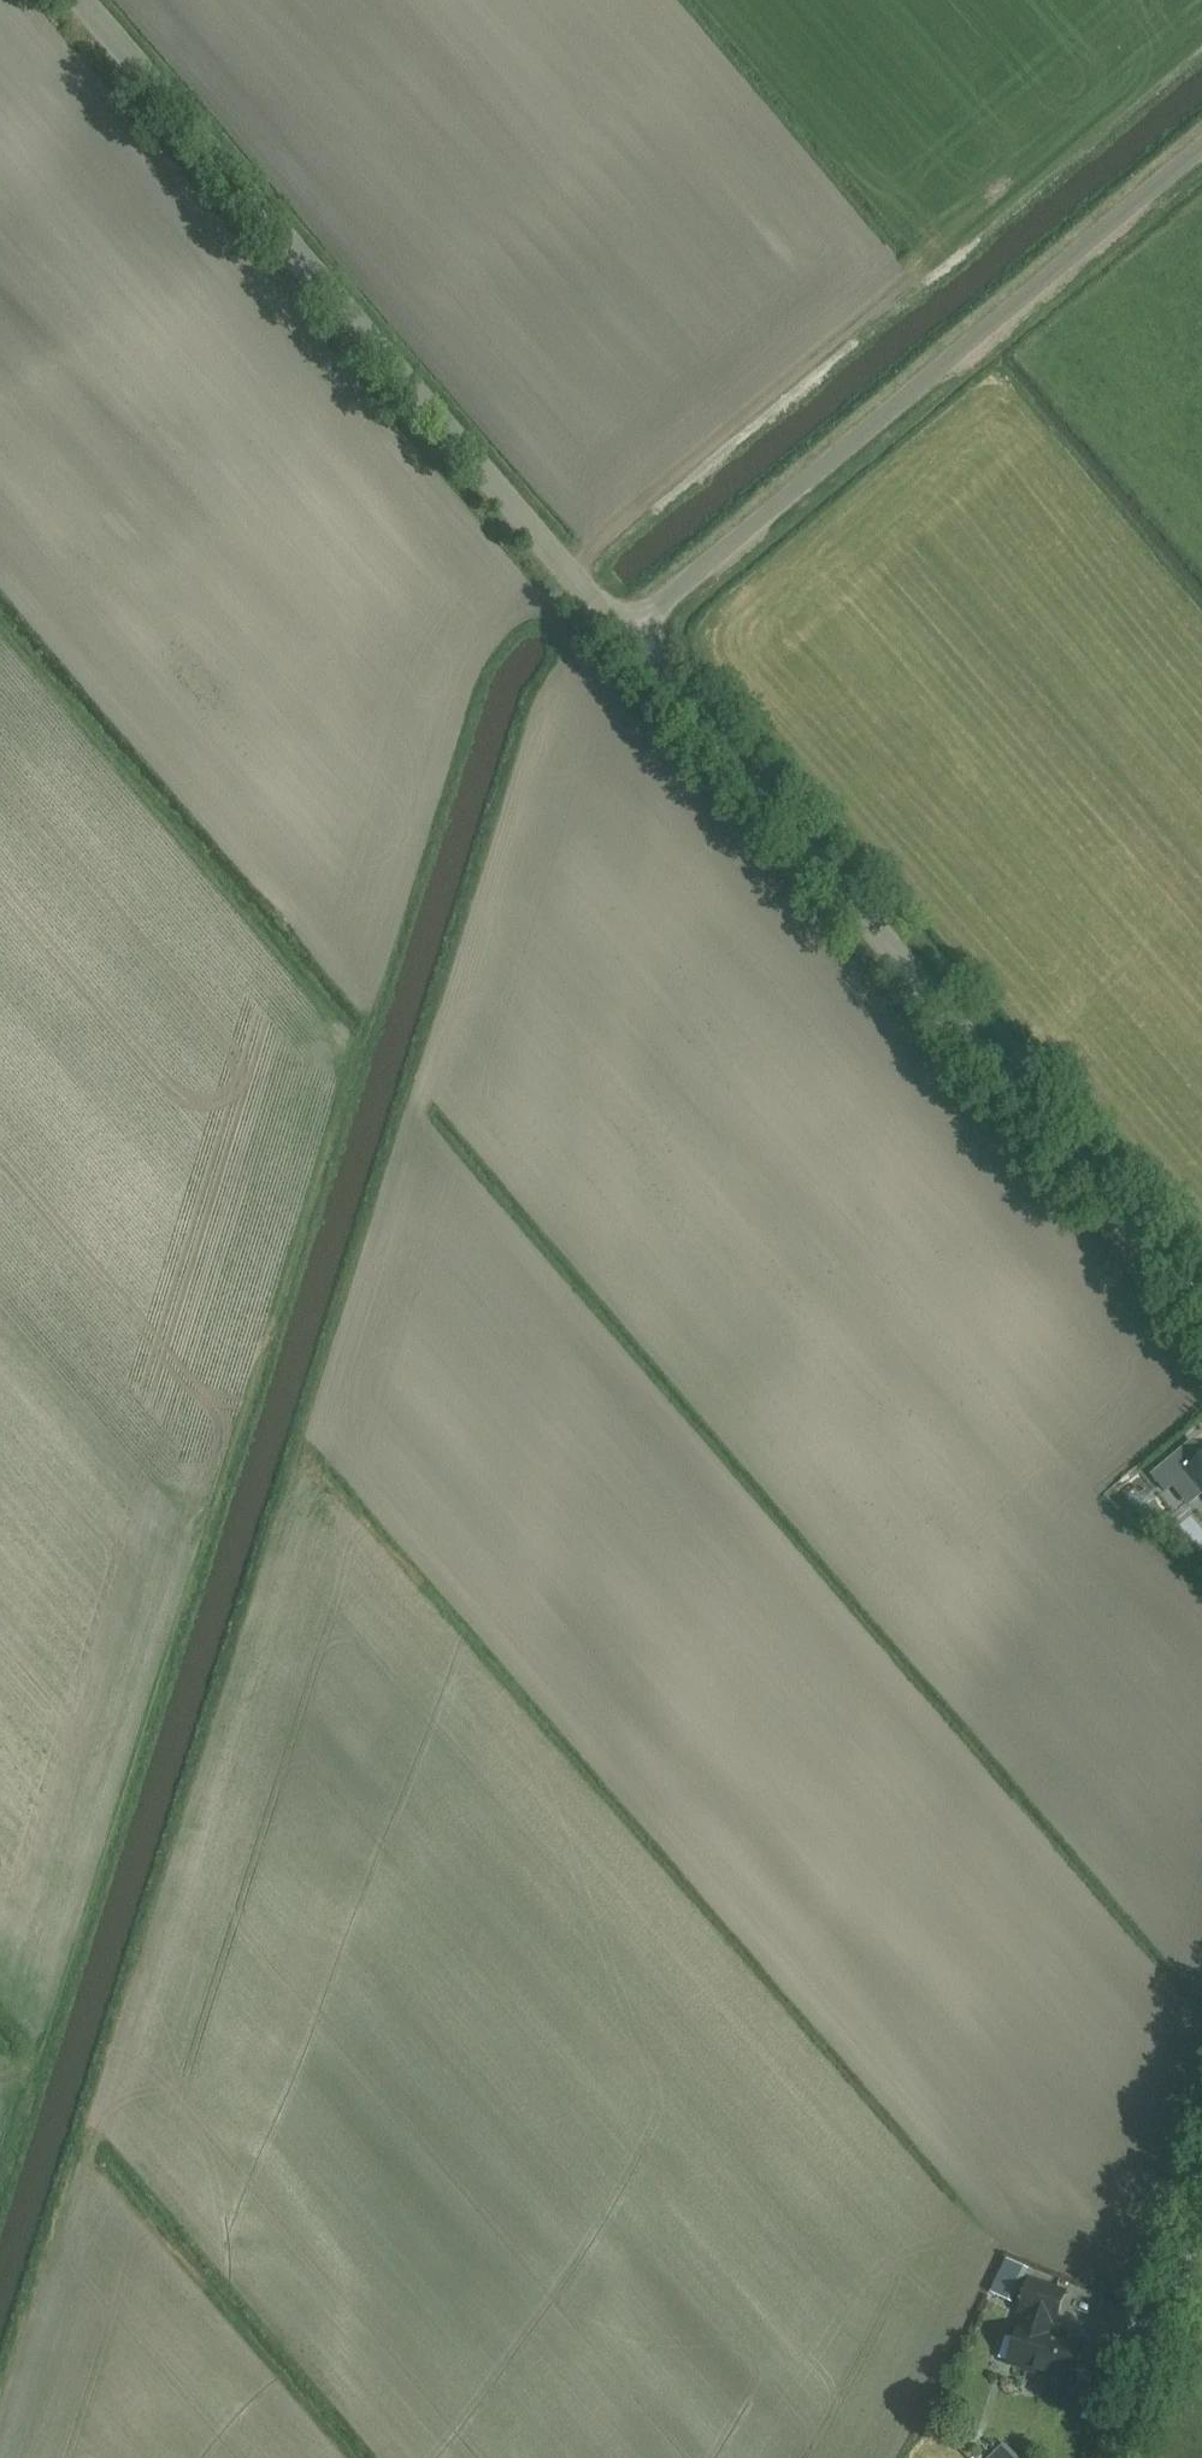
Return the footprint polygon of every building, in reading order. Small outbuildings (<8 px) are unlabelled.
[(1201,1490),(1201,1459),(1187,1472),(1201,1490)] [(1184,1476),(1183,1475),(1170,1460),(1152,1476),(1166,1492),(1171,1488),(1184,1476)] [(1027,2271),(1006,2261),(989,2294),(1011,2305),(1027,2271)] [(1008,2364),(1017,2367),(1025,2370),(1025,2372),(1045,2378),(1046,2376),(1072,2384),(1083,2348),(1047,2336),(1051,2322),(1056,2324),(1065,2294),(1028,2282),(1019,2312),(1027,2315),(1022,2329),(1019,2328),(1008,2364)] [(985,2457),(1022,2457),(1004,2440),(985,2457)]
